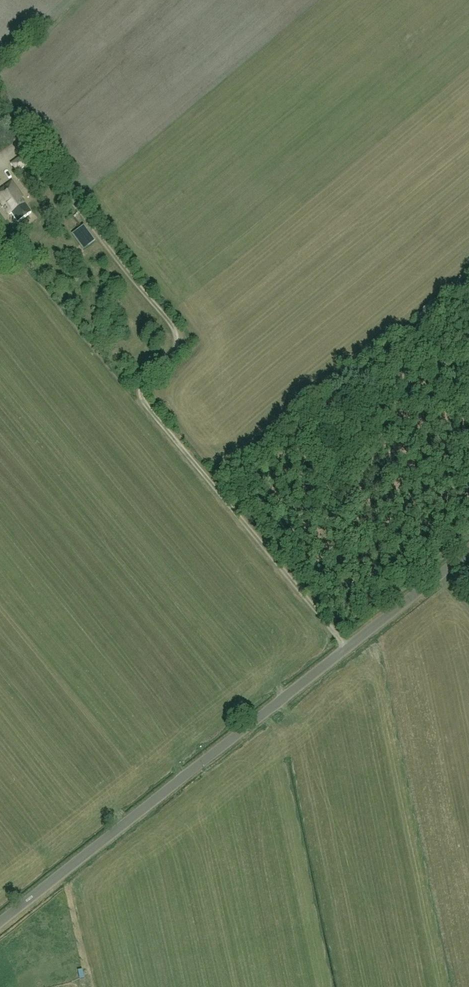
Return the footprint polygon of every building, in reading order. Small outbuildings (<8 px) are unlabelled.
[(24,154),(11,164),(18,172),(30,162),(24,154)] [(12,213),(18,222),(31,213),(21,199),(23,198),(12,182),(0,191),(0,201),(10,214),(12,213)]
